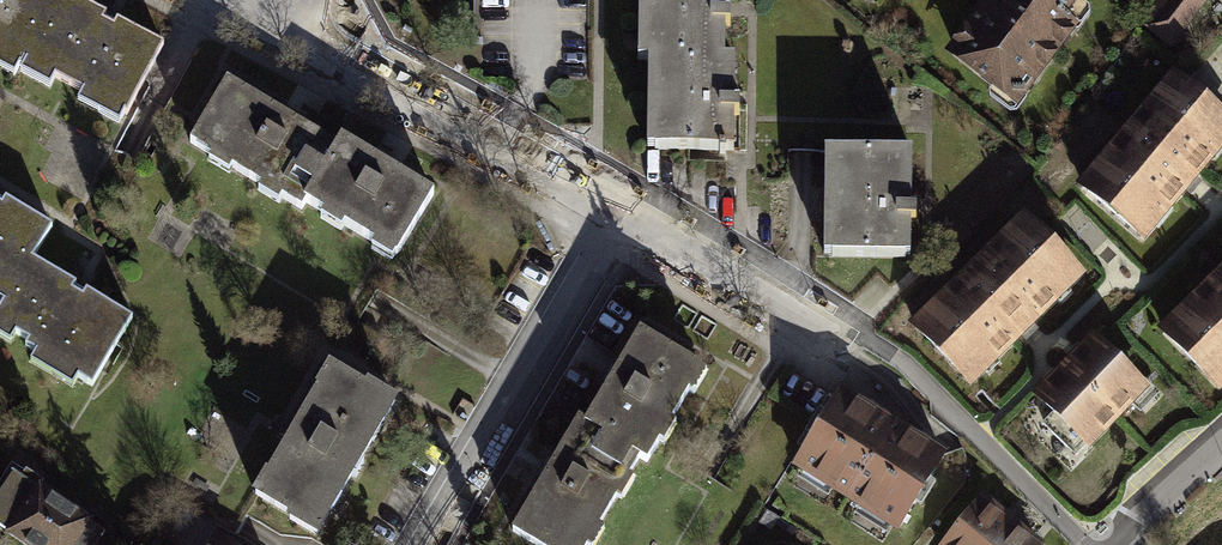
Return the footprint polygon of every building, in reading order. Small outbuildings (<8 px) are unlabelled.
[(120,123),(161,43),(105,15),(76,0),(0,0),(0,62),(120,123)] [(637,65),(648,65),(647,157),(737,157),(737,115),(737,65),(726,65),(726,26),(727,0),(637,0),(637,65)] [(949,48),(1020,100),(1080,19),(1068,10),(1076,0),(985,0),(949,48)] [(1138,24),(1169,46),(1202,0),(1155,0),(1138,24)] [(1078,177),(1140,241),(1188,184),(1221,142),(1221,110),(1171,66),(1078,177)] [(274,104),(229,79),(192,146),(392,254),(428,187),(388,165),(274,104)] [(915,152),(823,152),(823,263),(916,263),(915,152)] [(0,193),(0,292),(10,297),(0,313),(0,335),(94,390),(139,315),(89,286),(38,256),(56,226),(5,197),(0,193)] [(1092,270),(1028,211),(917,318),(978,382),(1042,319),(1092,270)] [(1163,327),(1221,388),(1221,267),(1163,327)] [(566,416),(539,465),(502,528),(532,544),(581,544),(632,456),(643,462),(698,366),(632,328),(605,375),(577,423),(566,416)] [(1057,381),(1038,401),(1091,456),(1154,387),(1101,336),(1083,354),(1057,381)] [(335,359),(253,499),(327,543),(409,402),(335,359)] [(950,453),(845,389),(797,468),(902,532),(950,453)] [(13,468),(0,487),(0,525),(5,528),(3,531),(22,544),(94,544),(104,530),(92,521),(95,516),(43,481),(45,478),(26,465),(21,473),(13,468)] [(983,497),(944,544),(1042,544),(1027,533),(1002,512),(983,497)]
